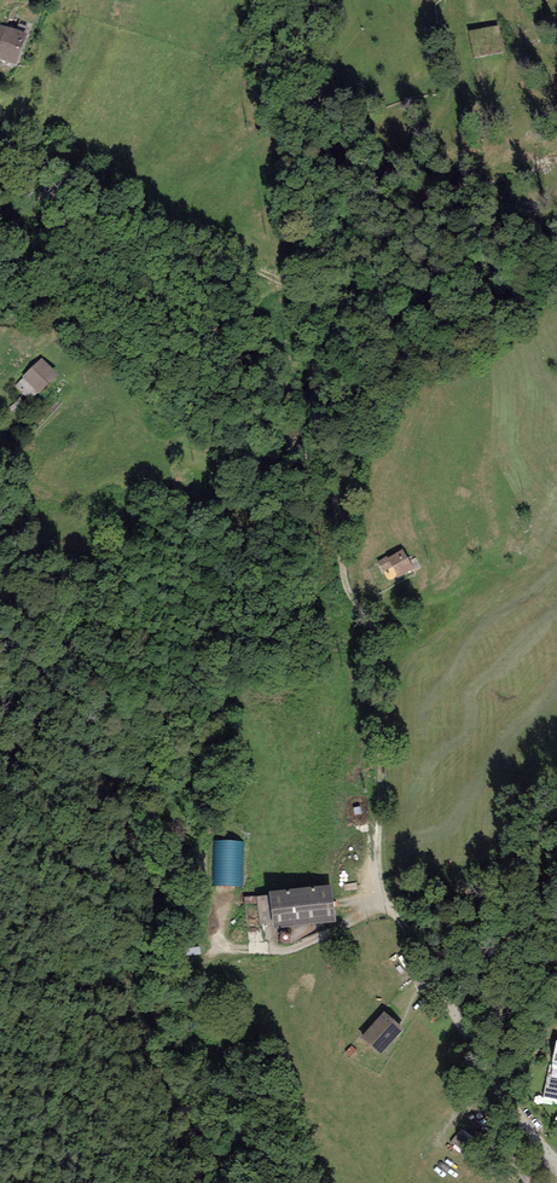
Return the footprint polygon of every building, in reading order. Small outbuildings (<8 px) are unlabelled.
[(16,64),(27,33),(0,24),(0,59),(16,64)] [(498,24),(467,29),(472,59),(503,54),(498,24)] [(35,361),(12,382),(29,400),(52,379),(35,361)] [(386,556),(378,562),(389,580),(398,575),(398,577),(414,569),(402,549),(388,558),(386,556)] [(330,888),(268,892),(271,933),(333,929),(330,888)] [(383,1012),(362,1035),(381,1053),(402,1030),(383,1012)] [(551,1064),(549,1064),(542,1097),(556,1100),(556,1066),(551,1064)]
